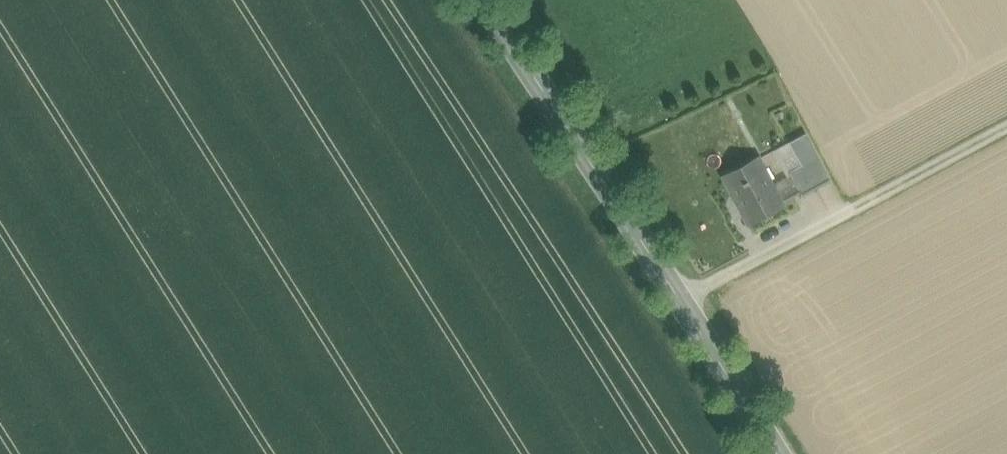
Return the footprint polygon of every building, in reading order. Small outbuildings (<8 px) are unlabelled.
[(804,133),(724,174),(750,224),(830,182),(804,133)]
